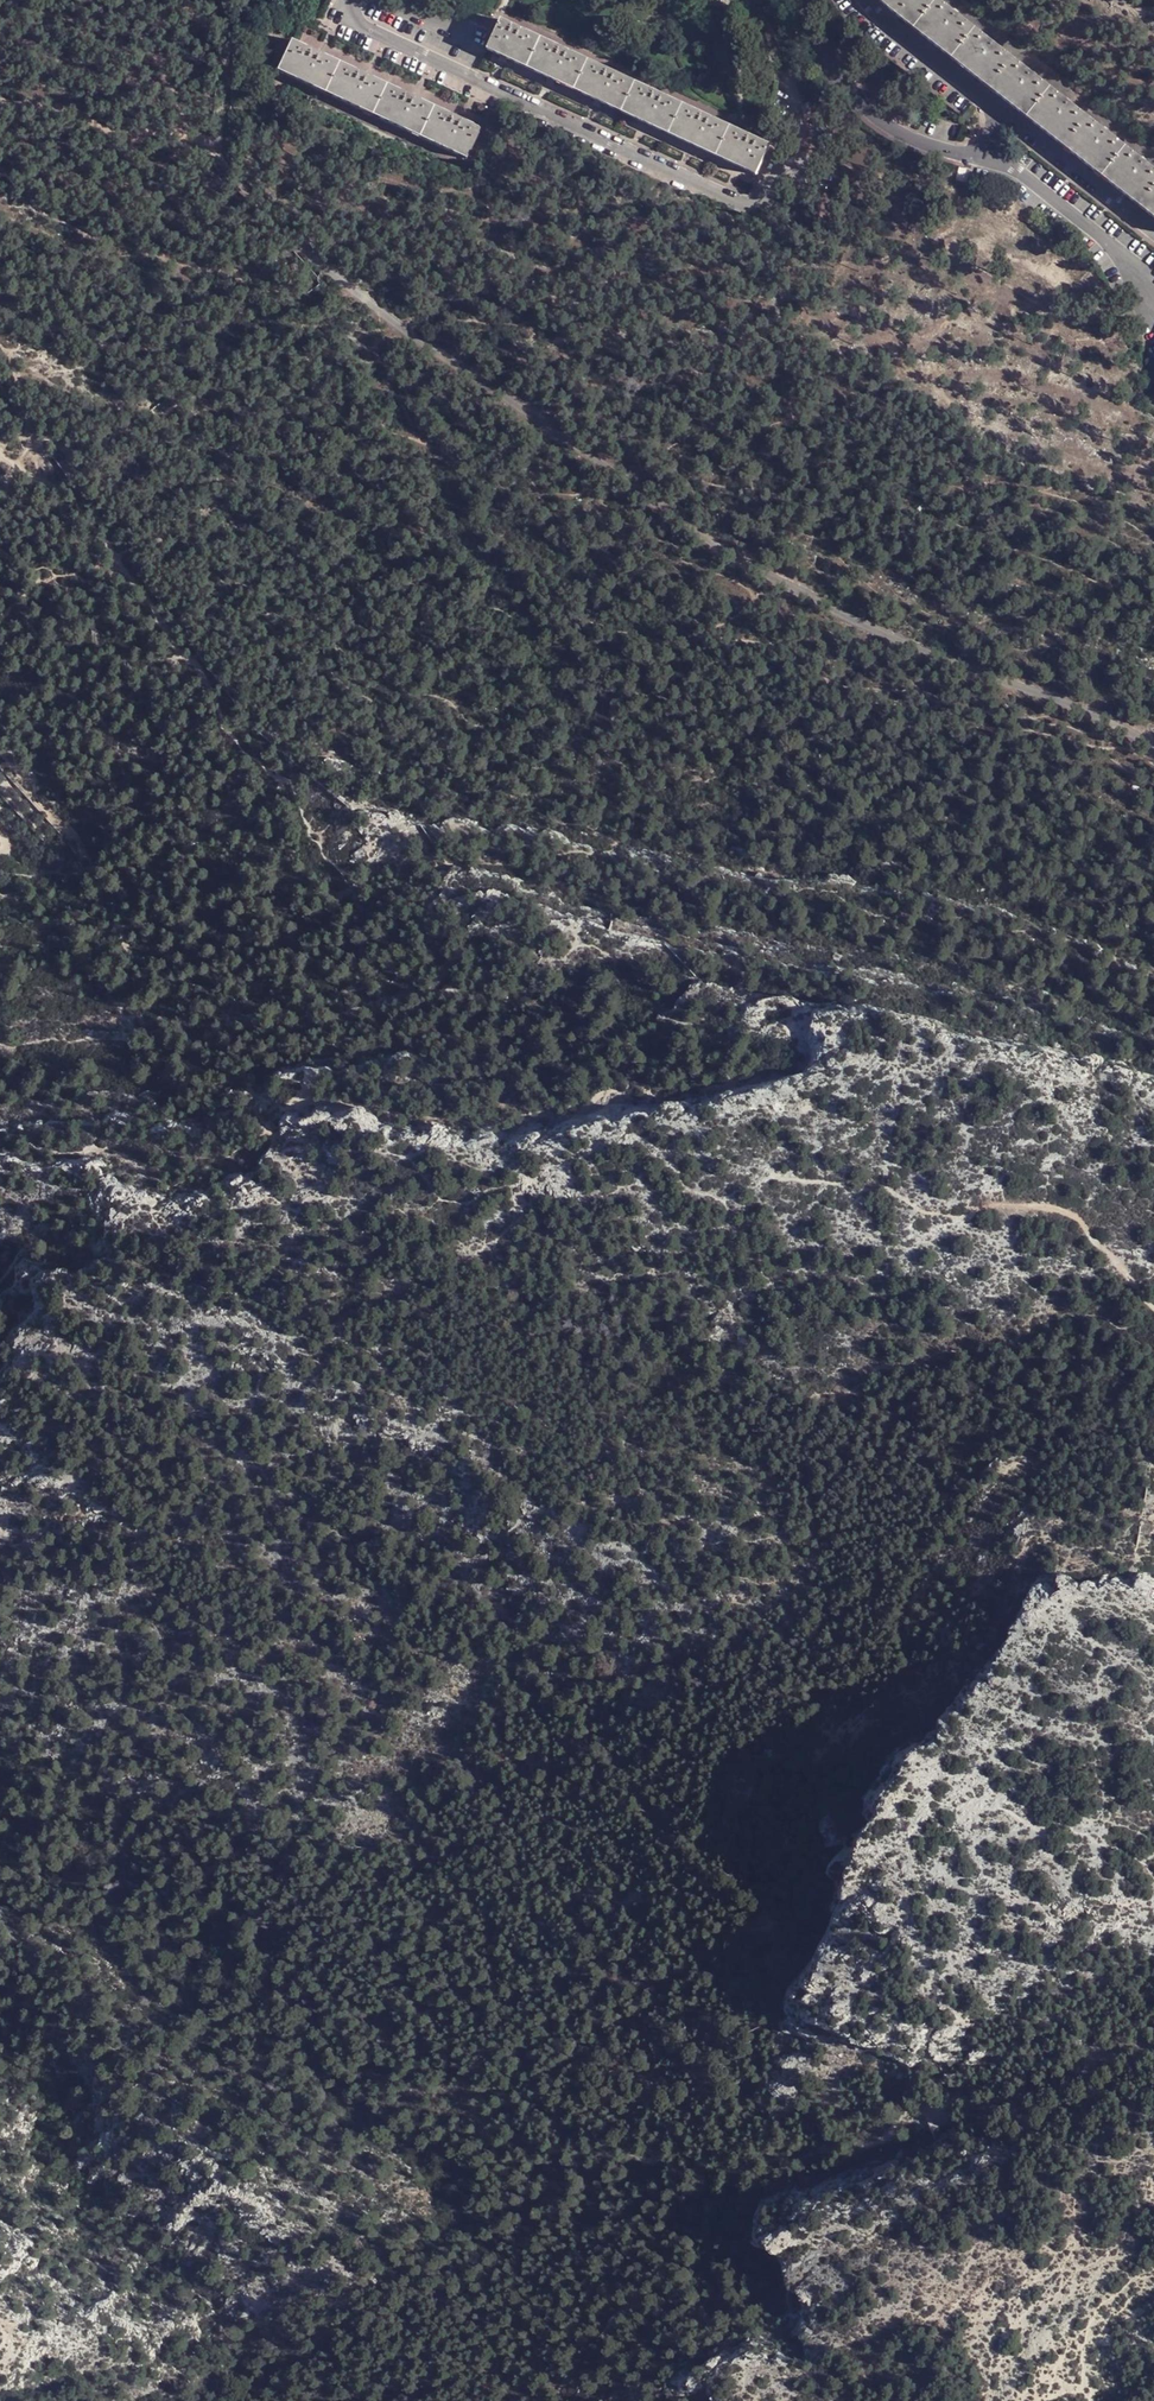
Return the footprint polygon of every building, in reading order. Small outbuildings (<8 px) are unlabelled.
[(891,5),(1153,212),(1153,163),(949,0),(886,0),(891,5)] [(772,145),(502,19),(488,50),(755,175),(772,145)] [(481,128),(289,40),(276,71),(467,158),(481,128)]
